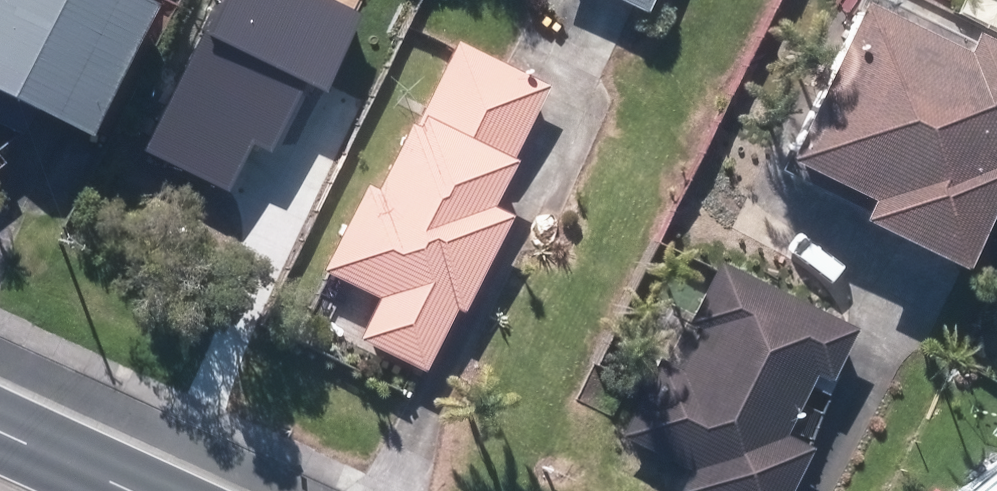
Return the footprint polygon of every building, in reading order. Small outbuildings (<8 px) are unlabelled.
[(81,122),(141,0),(0,0),(0,82),(81,122)] [(645,10),(650,0),(624,0),(645,10)] [(959,267),(996,188),(996,162),(995,161),(996,158),(996,44),(973,32),(964,51),(860,1),(785,155),(871,198),(861,220),(959,267)] [(140,141),(278,195),(311,113),(277,99),(296,52),(192,10),(140,141)] [(359,338),(424,370),(455,306),(462,309),(508,214),(490,206),(549,86),(457,41),(415,126),(408,123),(375,191),(363,185),(322,270),(379,297),(359,338)] [(328,120),(353,131),(363,109),(337,98),(328,120)] [(719,265),(695,316),(707,322),(682,376),(660,366),(631,427),(702,461),(690,484),(705,490),(781,490),(803,445),(776,431),(809,362),(823,368),(844,324),(719,265)] [(312,301),(336,313),(348,291),(323,279),(312,301)] [(968,490),(996,490),(996,468),(968,490)]
